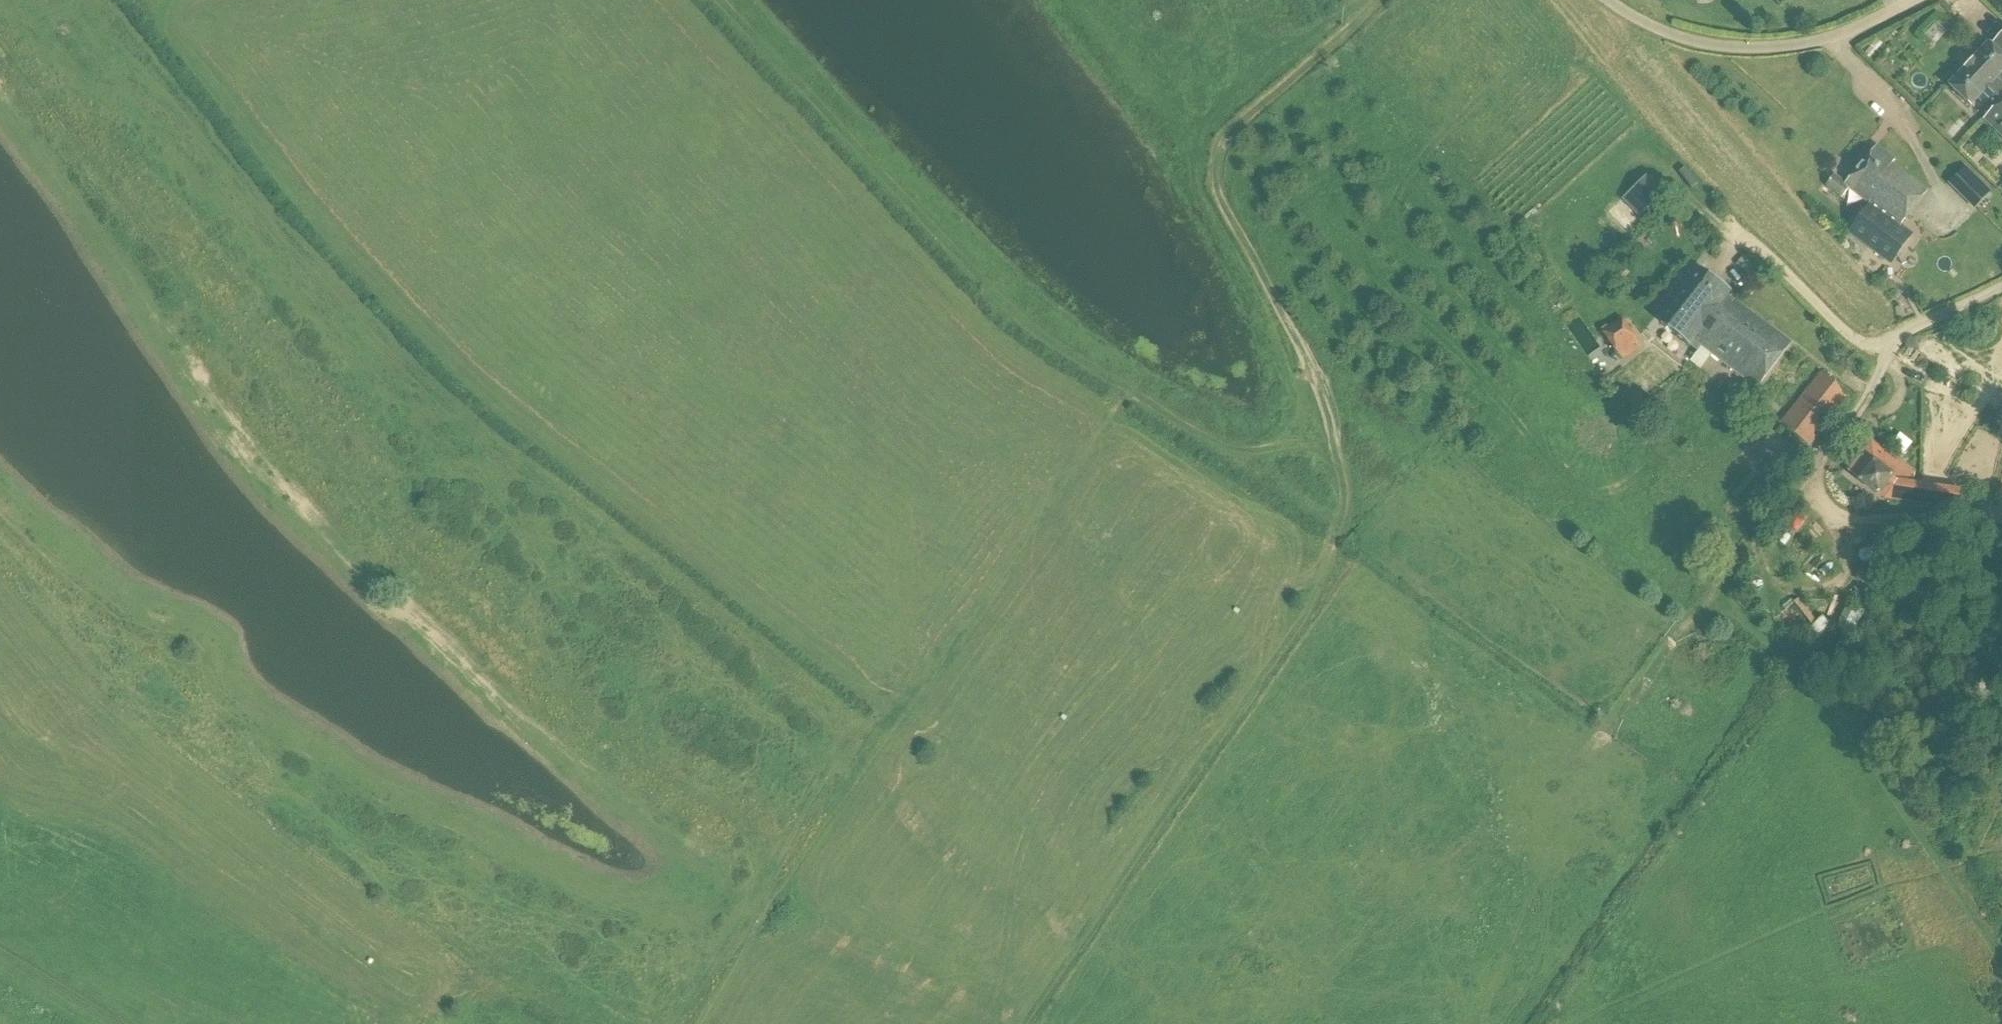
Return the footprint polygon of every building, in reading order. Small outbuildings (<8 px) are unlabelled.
[(1991,46),(1988,43),(1949,85),(1971,106),(1978,98),(1992,111),(2001,100),(2001,34),(1991,46)] [(1992,111),(1984,119),(2001,135),(2001,100),(1992,111)] [(1842,198),(1849,189),(1870,205),(1849,233),(1890,265),(1913,235),(1901,226),(1928,190),(1892,163),(1895,160),(1877,146),(1846,184),(1835,175),(1826,186),(1842,198)] [(1992,191),(1965,166),(1948,184),(1974,209),(1992,191)] [(1651,215),(1669,199),(1650,178),(1632,194),(1651,215)] [(1694,340),(1703,347),(1737,303),(1728,296),(1731,292),(1702,271),(1662,323),(1690,345),(1694,340)] [(1737,303),(1703,347),(1758,388),(1791,344),(1737,303)] [(1624,320),(1605,333),(1623,360),(1642,346),(1624,320)] [(1850,397),(1821,374),(1782,426),(1810,449),(1850,397)] [(1898,480),(1913,482),(1914,472),(1868,439),(1843,470),(1880,497),(1894,478),(1898,481),(1898,480)] [(1862,614),(1850,608),(1840,627),(1852,633),(1862,614)]
